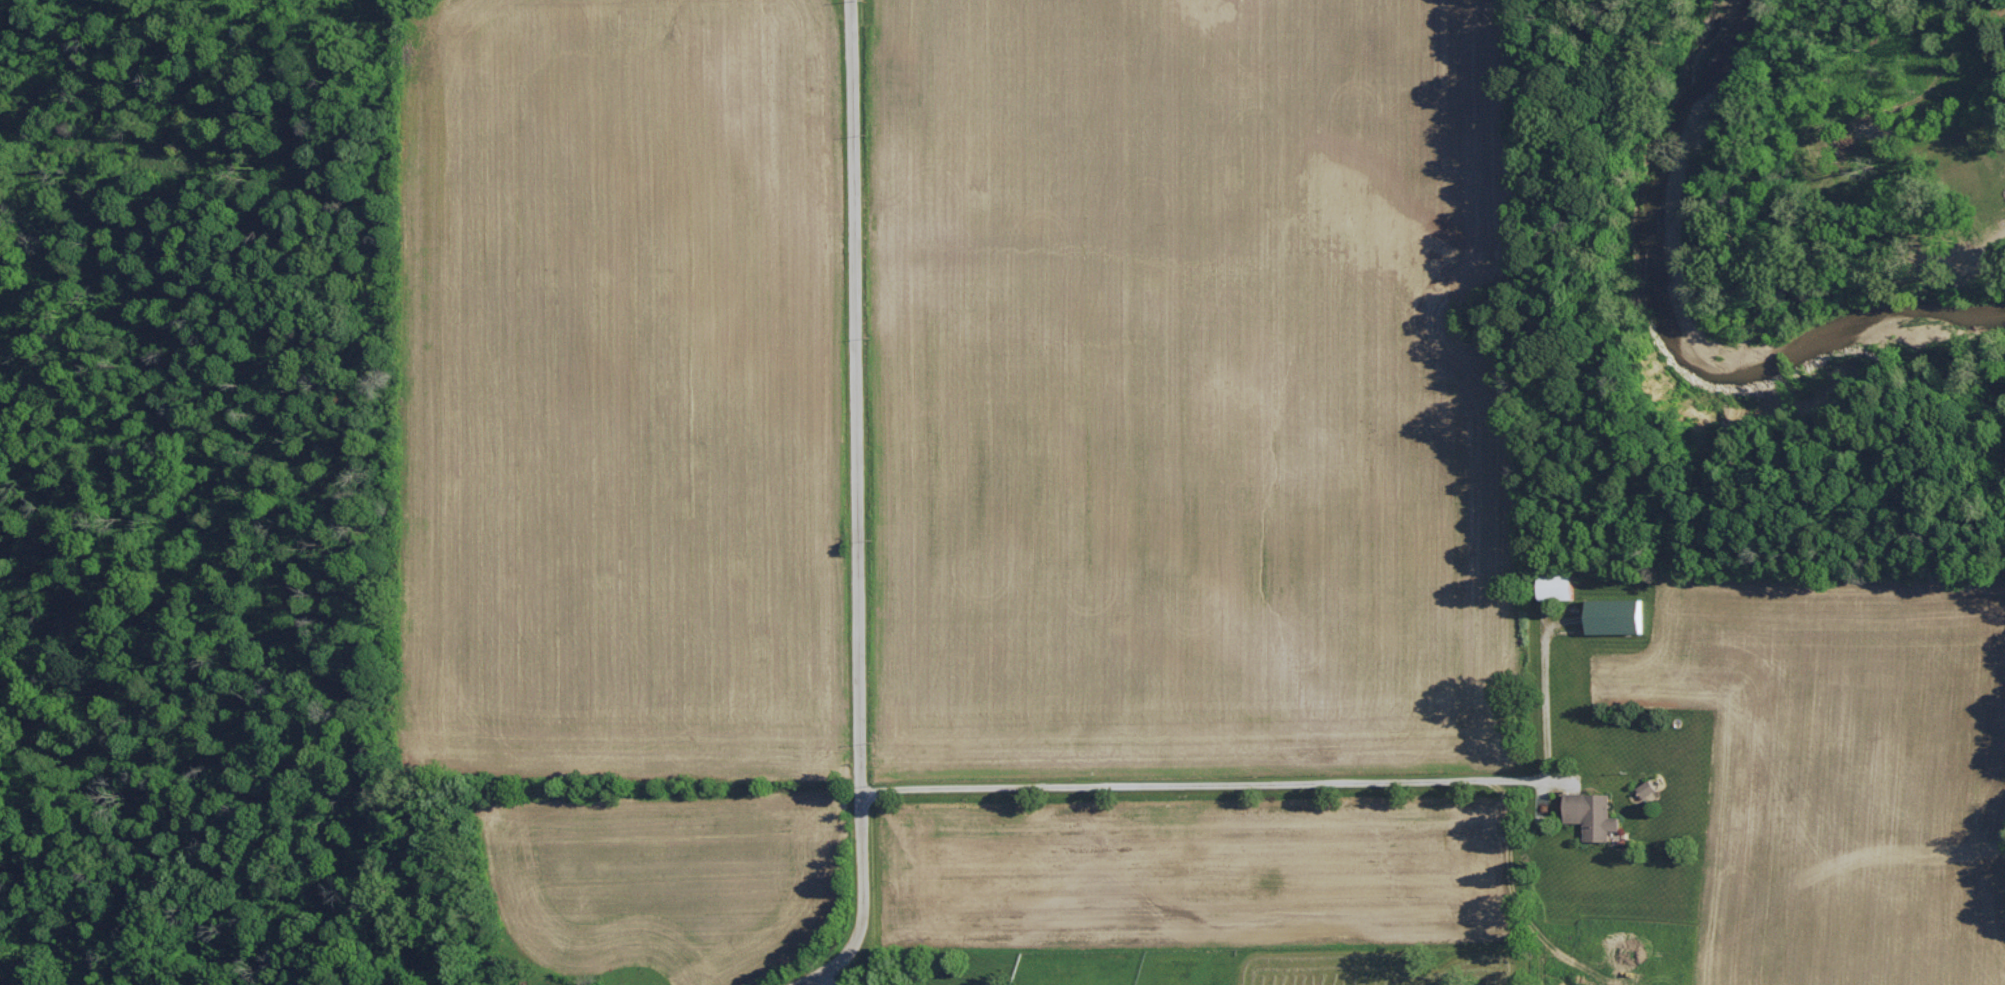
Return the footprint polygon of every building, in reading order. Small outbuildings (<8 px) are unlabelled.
[(1574,573),(1541,572),(1540,598),(1574,599),(1574,573)] [(1588,599),(1588,633),(1643,632),(1642,598),(1588,599)] [(1643,797),(1657,789),(1651,778),(1637,786),(1643,797)] [(1611,793),(1588,792),(1587,840),(1610,840),(1610,829),(1621,830),(1621,816),(1610,816),(1611,793)]
